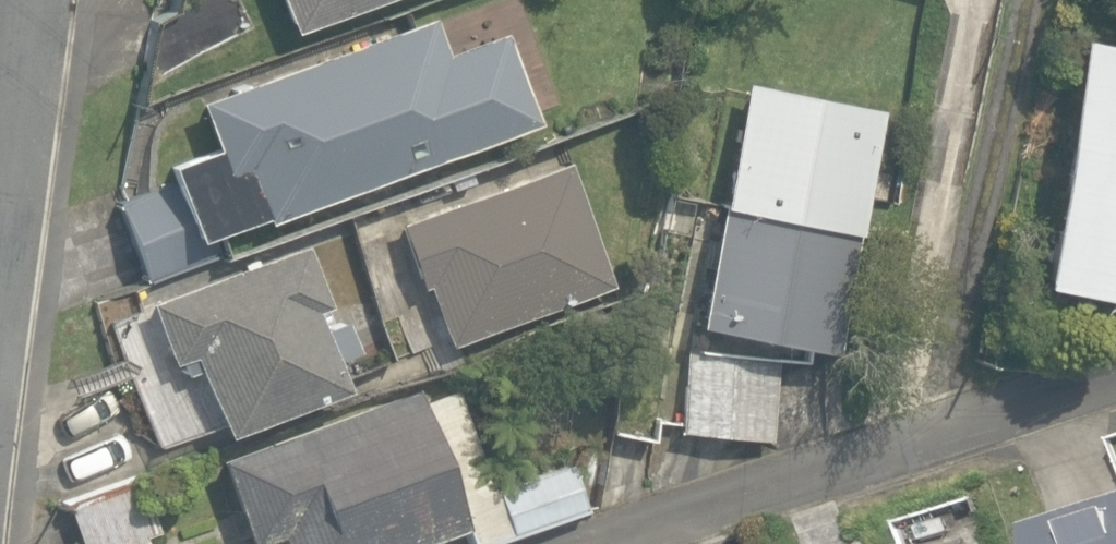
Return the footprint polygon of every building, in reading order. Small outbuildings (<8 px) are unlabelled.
[(143,82),(250,25),(237,0),(193,0),(154,20),(143,82)] [(377,0),(274,0),(286,33),(377,0)] [(443,53),(430,16),(195,100),(212,147),(165,164),(172,183),(117,203),(145,281),(220,255),(212,232),(257,216),(259,222),(534,123),(501,32),(443,53)] [(1115,297),(1115,47),(1078,39),(1028,278),(1115,297)] [(690,325),(830,354),(879,108),(740,80),(690,325)] [(611,287),(568,163),(396,222),(418,285),(423,284),(444,344),(611,287)] [(194,368),(217,431),(340,386),(329,358),(350,350),(339,321),(318,328),(311,309),(323,304),(301,244),(146,301),(168,362),(176,359),(180,372),(194,368)] [(676,432),(766,442),(776,360),(685,350),(676,432)] [(279,543),(412,543),(460,527),(466,543),(470,543),(591,504),(601,447),(567,464),(566,460),(485,486),(453,389),(418,400),(413,386),(216,458),(247,543),(250,543),(276,535),(279,543)] [(121,425),(47,451),(65,499),(130,476),(138,473),(121,425)] [(65,499),(77,534),(61,540),(62,543),(142,543),(136,526),(147,522),(130,476),(65,499)] [(1040,543),(1115,543),(1115,498),(1034,524),(1040,543)] [(974,535),(945,543),(977,543),(974,535)]
